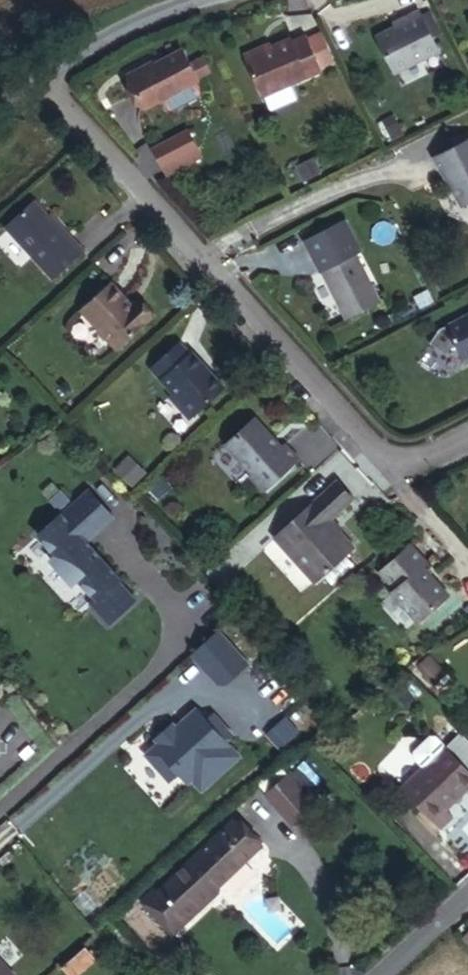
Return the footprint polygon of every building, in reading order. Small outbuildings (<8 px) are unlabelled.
[(419,65),(400,23),(383,32),(385,37),(358,50),(376,87),(419,65)] [(320,68),(303,36),(288,43),(305,75),(320,68)] [(305,75),(288,43),(287,41),(276,48),(272,46),(230,68),(249,109),(307,80),(305,75)] [(133,124),(187,97),(178,80),(171,66),(149,79),(138,78),(114,90),(133,124)] [(200,90),(191,73),(178,80),(187,97),(200,90)] [(388,143),(382,131),(371,136),(377,148),(388,143)] [(177,147),(144,164),(156,189),(189,172),(177,147)] [(456,153),(414,175),(442,226),(467,213),(467,176),(456,153)] [(309,188),(303,172),(284,181),(290,196),(309,188)] [(61,252),(55,250),(24,213),(0,235),(0,247),(41,293),(72,264),(61,252)] [(370,315),(346,266),(352,264),(334,232),(295,252),(310,284),(314,284),(337,331),(370,315)] [(140,332),(125,315),(118,320),(100,299),(72,325),(105,364),(140,332)] [(430,341),(421,356),(437,368),(447,355),(458,377),(467,372),(467,321),(430,341)] [(184,433),(219,401),(206,387),(201,386),(196,381),(198,377),(186,364),(184,367),(173,357),(145,383),(167,406),(163,410),(184,433)] [(291,473),(276,457),(272,460),(246,431),(218,457),(245,485),(241,488),(256,505),(291,473)] [(136,487),(119,468),(107,479),(124,498),(136,487)] [(346,561),(322,535),(345,514),(328,495),(265,552),(306,598),(346,561)] [(77,553),(103,528),(78,500),(28,546),(46,566),(41,571),(62,595),(68,590),(86,610),(81,615),(99,635),(126,610),(108,591),(110,589),(77,553)] [(438,609),(412,582),(416,578),(398,560),(369,586),(387,604),(382,612),(406,639),(438,609)] [(216,629),(190,656),(214,679),(225,668),(236,679),(251,663),(216,629)] [(452,677),(435,661),(422,674),(438,691),(452,677)] [(193,800),(230,767),(216,751),(223,745),(205,725),(198,731),(187,719),(173,733),(176,736),(170,742),(163,734),(147,749),(150,753),(137,765),(160,790),(170,782),(179,792),(183,788),(193,800)] [(467,795),(467,771),(434,738),(417,754),(416,762),(427,771),(407,792),(446,831),(457,821),(449,813),(467,795)] [(307,795),(285,770),(267,785),(277,797),(273,800),(286,814),(307,795)] [(177,926),(253,855),(223,823),(149,893),(177,926)] [(177,926),(149,893),(144,889),(117,914),(152,950),(177,926)] [(86,965),(74,953),(53,973),(55,974),(76,974),(86,965)] [(0,957),(0,974),(16,974),(0,957)]
